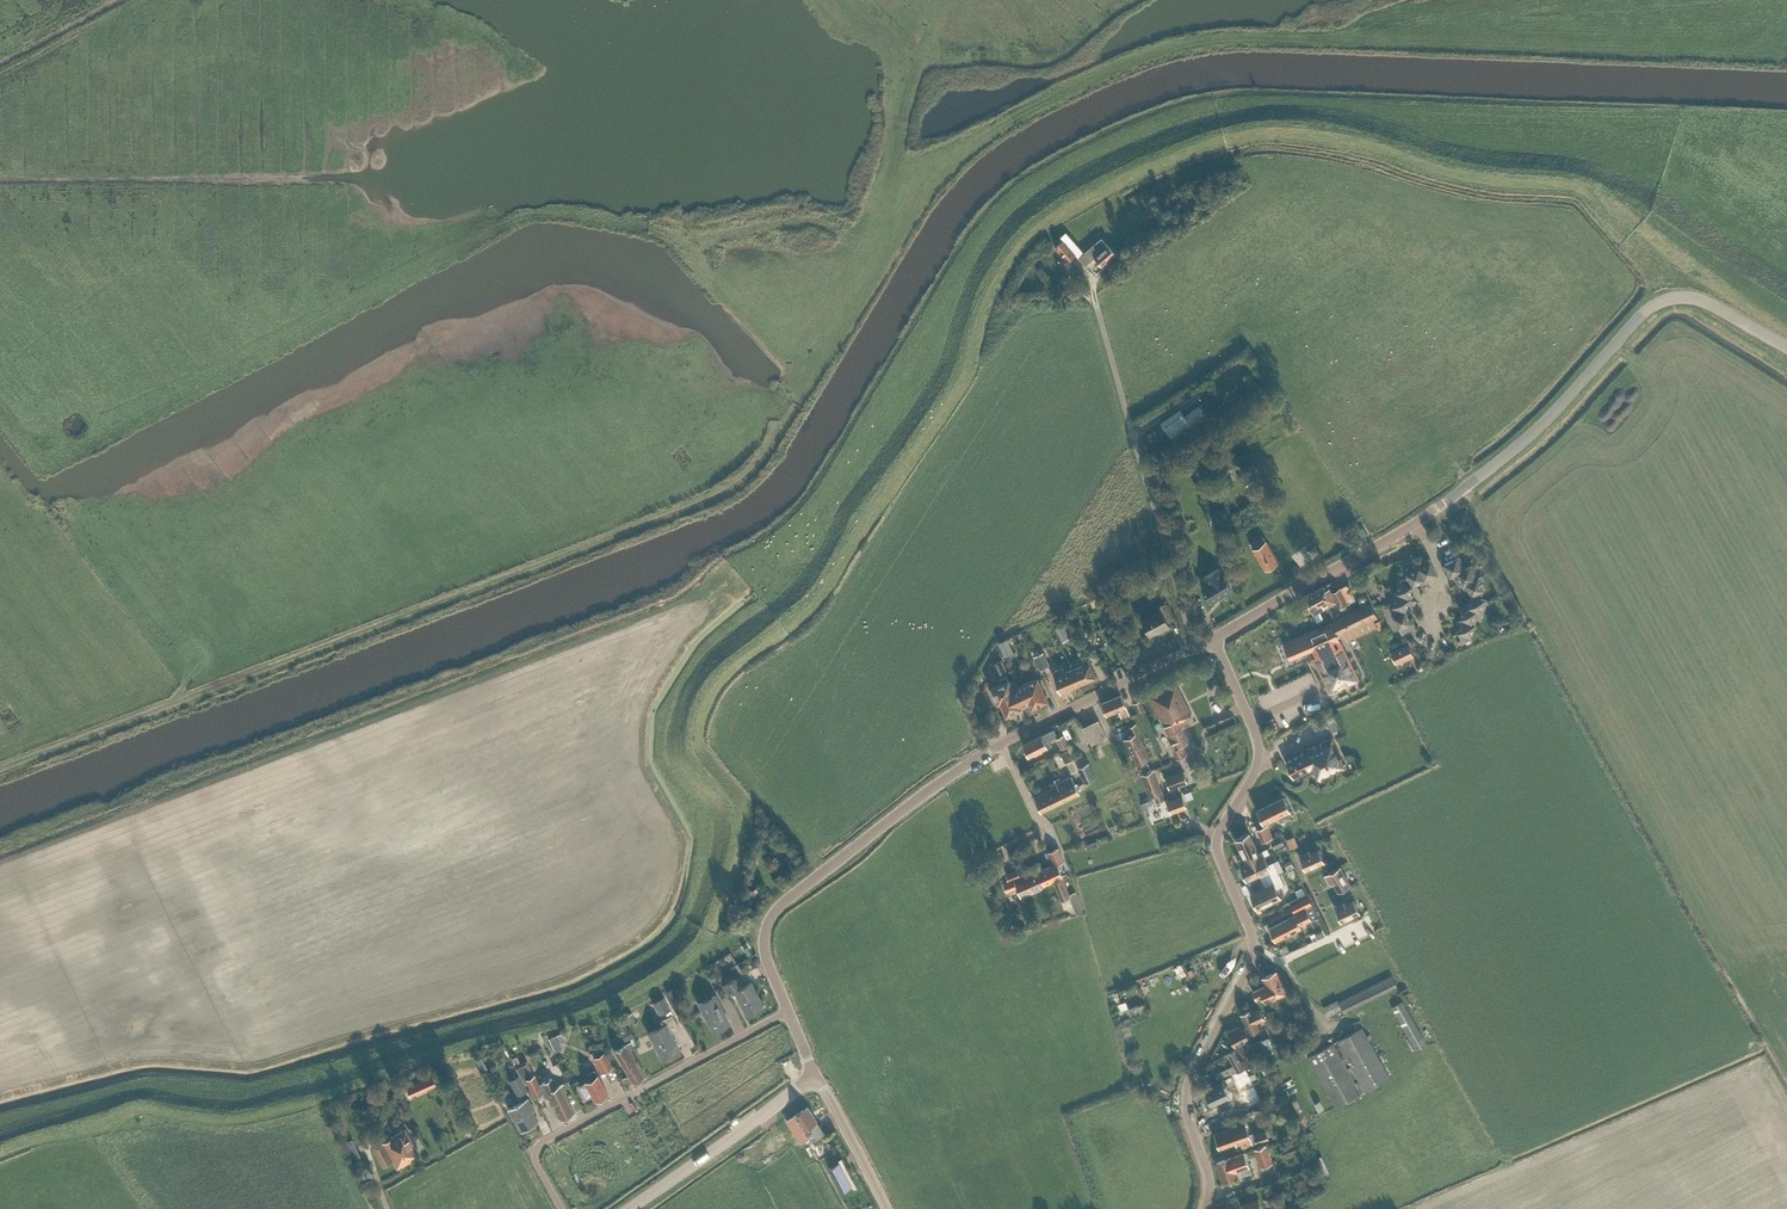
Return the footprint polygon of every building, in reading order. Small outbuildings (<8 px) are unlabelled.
[(1076,253),(1081,259),(1086,254),(1066,231),(1061,236),(1063,239),(1055,247),(1068,261),(1076,253)] [(1102,239),(1086,254),(1081,259),(1085,264),(1095,256),(1103,264),(1115,253),(1102,239)] [(1235,389),(1224,396),(1227,402),(1239,394),(1235,389)] [(1180,408),(1161,422),(1173,440),(1192,426),(1194,428),(1209,419),(1204,413),(1201,409),(1190,416),(1192,421),(1191,422),(1180,408)] [(1210,504),(1205,506),(1206,509),(1210,523),(1217,521),(1213,507),(1212,508),(1210,504)] [(1263,534),(1250,542),(1266,569),(1279,561),(1263,534)] [(1455,573),(1465,568),(1460,556),(1442,564),(1444,569),(1447,568),(1451,575),(1455,573)] [(1429,558),(1417,564),(1426,581),(1431,579),(1429,576),(1436,572),(1429,558)] [(1422,583),(1426,581),(1417,564),(1406,569),(1409,576),(1413,584),(1420,580),(1421,584),(1422,583)] [(1463,583),(1478,576),(1472,564),(1465,568),(1455,573),(1457,578),(1460,576),(1463,583)] [(1219,566),(1203,576),(1207,584),(1203,587),(1211,601),(1232,589),(1223,575),(1224,574),(1219,566)] [(1410,592),(1413,584),(1409,576),(1400,580),(1396,592),(1412,598),(1413,593),(1410,592)] [(1472,594),(1481,597),(1484,588),(1478,576),(1463,583),(1465,588),(1468,587),(1472,594)] [(1339,607),(1350,602),(1355,599),(1348,584),(1328,593),(1324,586),(1299,598),(1306,611),(1311,608),(1313,614),(1337,602),(1339,607)] [(1394,592),(1390,604),(1397,606),(1405,610),(1408,602),(1411,603),(1414,604),(1416,599),(1413,598),(1412,598),(1396,592),(1394,592)] [(1462,599),(1460,604),(1479,611),(1483,612),(1487,599),(1481,597),(1472,594),(1469,602),(1466,601),(1462,599)] [(1331,621),(1311,630),(1319,645),(1321,644),(1325,652),(1328,651),(1329,652),(1333,650),(1332,649),(1342,644),(1338,636),(1378,616),(1370,601),(1331,621)] [(1160,610),(1142,620),(1150,635),(1161,628),(1162,630),(1169,627),(1167,623),(1174,619),(1166,603),(1158,607),(1160,610)] [(1459,618),(1475,623),(1479,611),(1460,604),(1459,609),(1462,610),(1459,618)] [(1405,610),(1397,606),(1393,615),(1399,627),(1414,620),(1412,615),(1409,617),(1405,610)] [(1379,629),(1386,626),(1382,618),(1376,622),(1379,629)] [(1471,636),(1475,623),(1459,618),(1457,623),(1461,624),(1458,631),(1462,640),(1471,636)] [(1063,624),(1055,628),(1063,641),(1071,636),(1063,624)] [(1096,645),(1103,642),(1099,634),(1097,635),(1095,630),(1083,636),(1090,652),(1097,649),(1096,645)] [(1009,638),(1000,642),(1007,656),(1016,652),(1009,638)] [(1325,652),(1313,658),(1330,691),(1359,678),(1342,644),(1332,649),(1333,650),(1329,652),(1328,651),(1325,652)] [(1408,644),(1391,651),(1397,663),(1413,655),(1408,644)] [(1045,652),(1036,656),(1041,668),(1051,664),(1045,652)] [(1071,668),(1079,685),(1096,677),(1087,657),(1081,660),(1083,663),(1071,668)] [(1003,659),(993,663),(997,674),(1007,670),(1003,659)] [(1061,693),(1079,685),(1071,668),(1064,672),(1062,667),(1052,672),(1061,693)] [(1023,706),(1026,704),(1017,684),(1014,679),(1011,681),(1009,677),(1009,678),(1007,674),(999,678),(1001,681),(991,686),(999,702),(1001,701),(1007,714),(1023,706)] [(1017,684),(1026,704),(1030,703),(1032,707),(1048,699),(1037,676),(1029,680),(1028,679),(1017,684)] [(1149,696),(1165,727),(1175,747),(1173,748),(1178,757),(1187,753),(1182,743),(1189,740),(1182,726),(1185,725),(1182,720),(1184,719),(1183,717),(1192,713),(1176,682),(1149,696)] [(1122,694),(1102,703),(1107,714),(1119,709),(1122,717),(1130,713),(1122,694)] [(1141,698),(1133,701),(1138,711),(1145,708),(1141,698)] [(1097,741),(1105,737),(1106,736),(1098,719),(1084,726),(1092,743),(1097,741)] [(1133,733),(1124,738),(1136,764),(1141,762),(1143,767),(1148,765),(1146,760),(1151,757),(1139,731),(1140,730),(1136,723),(1129,726),(1133,733)] [(1055,729),(1024,744),(1030,756),(1052,745),(1049,739),(1051,738),(1058,735),(1055,729)] [(1063,734),(1056,738),(1061,748),(1068,744),(1063,734)] [(1316,770),(1320,779),(1347,766),(1345,763),(1344,764),(1341,758),(1342,757),(1332,736),(1320,742),(1321,744),(1316,747),(1315,745),(1302,751),(1303,754),(1286,762),(1294,777),(1311,769),(1312,772),(1316,770)] [(1107,742),(1105,737),(1097,741),(1099,746),(1107,742)] [(1068,751),(1062,754),(1065,762),(1072,759),(1068,751)] [(1089,761),(1078,767),(1085,782),(1097,776),(1089,761)] [(1155,768),(1141,773),(1149,796),(1153,794),(1156,802),(1165,798),(1155,768)] [(1170,787),(1188,781),(1184,770),(1166,776),(1170,787)] [(1060,785),(1034,797),(1041,811),(1079,792),(1071,776),(1059,782),(1060,785)] [(1187,799),(1194,797),(1191,790),(1184,793),(1187,799)] [(1183,795),(1167,801),(1171,812),(1187,806),(1183,795)] [(1284,797),(1258,809),(1264,822),(1278,816),(1279,818),(1291,813),(1284,797)] [(1270,839),(1265,825),(1257,828),(1262,841),(1270,839)] [(1250,832),(1236,839),(1247,863),(1265,855),(1270,852),(1268,847),(1259,851),(1250,832)] [(1294,836),(1287,838),(1290,848),(1298,845),(1294,836)] [(1281,837),(1272,841),(1275,848),(1284,843),(1281,837)] [(1058,847),(1048,852),(1054,864),(1058,863),(1064,860),(1058,847)] [(1306,869),(1325,861),(1319,849),(1310,853),(1309,850),(1299,854),(1306,869)] [(1247,863),(1241,865),(1247,879),(1260,874),(1263,880),(1280,872),(1277,867),(1274,861),(1269,863),(1265,855),(1247,863)] [(1001,859),(991,863),(996,875),(1006,871),(1001,859)] [(1290,859),(1285,861),(1288,868),(1294,865),(1290,859)] [(1054,880),(1063,877),(1058,863),(1054,864),(1039,871),(1045,884),(1054,880)] [(1339,891),(1350,884),(1340,866),(1326,874),(1331,884),(1334,882),(1339,891)] [(1045,884),(1039,871),(1021,879),(1019,876),(1021,875),(1018,870),(1007,874),(1009,880),(1004,882),(1007,891),(1018,887),(1021,896),(1041,888),(1045,884)] [(1266,887),(1250,894),(1257,908),(1281,897),(1277,888),(1285,884),(1280,872),(1263,880),(1266,887)] [(1063,877),(1054,880),(1064,906),(1065,907),(1066,907),(1073,904),(1076,913),(1083,910),(1076,891),(1070,893),(1063,877)] [(754,891),(748,889),(743,901),(750,903),(754,891)] [(1307,909),(1269,927),(1276,940),(1302,928),(1300,924),(1317,915),(1307,895),(1291,903),(1296,913),(1306,908),(1307,909)] [(1341,921),(1360,912),(1355,900),(1346,904),(1344,901),(1334,906),(1341,921)] [(1326,934),(1323,927),(1310,934),(1313,940),(1326,934)] [(1280,947),(1284,954),(1291,950),(1287,943),(1280,947)] [(1265,985),(1253,990),(1257,999),(1262,996),(1265,1002),(1286,992),(1276,970),(1262,977),(1265,985)] [(1337,999),(1323,1006),(1328,1015),(1342,1008),(1344,1011),(1397,985),(1391,974),(1338,1001),(1337,999)] [(722,976),(718,978),(728,995),(734,991),(746,1014),(763,1005),(750,982),(744,986),(738,975),(726,982),(722,976)] [(681,1001),(673,987),(666,992),(674,1005),(681,1001)] [(1115,992),(1109,994),(1111,1002),(1118,1000),(1115,992)] [(715,995),(699,1003),(713,1031),(729,1022),(715,995)] [(663,996),(654,1001),(661,1013),(670,1008),(663,996)] [(1402,1000),(1391,1006),(1416,1050),(1426,1044),(1402,1000)] [(1250,1009),(1241,1013),(1250,1033),(1260,1028),(1257,1022),(1264,1019),(1259,1008),(1252,1012),(1250,1009)] [(632,1012),(624,1016),(628,1023),(636,1019),(632,1012)] [(663,1025),(649,1033),(662,1058),(680,1049),(671,1033),(680,1028),(673,1014),(660,1021),(663,1025)] [(615,1021),(620,1032),(627,1028),(621,1017),(615,1021)] [(1236,1048),(1238,1047),(1243,1058),(1246,1056),(1248,1055),(1246,1052),(1247,1051),(1243,1042),(1250,1038),(1243,1024),(1227,1031),(1236,1048)] [(1294,1024),(1289,1027),(1293,1035),(1298,1032),(1294,1024)] [(1335,1041),(1362,1091),(1390,1076),(1362,1026),(1335,1041)] [(625,1040),(634,1036),(630,1028),(621,1032),(625,1040)] [(556,1034),(549,1038),(555,1051),(563,1047),(556,1034)] [(1270,1036),(1255,1041),(1260,1056),(1275,1051),(1270,1036)] [(1362,1091),(1335,1041),(1307,1056),(1334,1106),(1362,1091)] [(627,1043),(613,1051),(627,1075),(622,1078),(627,1086),(645,1076),(627,1043)] [(601,1047),(591,1053),(593,1057),(601,1072),(612,1066),(604,1052),(601,1047)] [(1243,1058),(1238,1047),(1228,1052),(1234,1064),(1215,1074),(1217,1079),(1237,1070),(1244,1066),(1249,1075),(1256,1071),(1251,1062),(1250,1063),(1246,1056),(1243,1058)] [(1266,1056),(1258,1060),(1265,1074),(1273,1070),(1266,1056)] [(480,1057),(476,1060),(482,1071),(487,1068),(480,1057)] [(525,1064),(516,1068),(519,1074),(520,1073),(524,1081),(526,1080),(534,1096),(542,1092),(544,1096),(546,1095),(552,1106),(554,1105),(561,1119),(575,1112),(565,1091),(566,1090),(563,1083),(556,1087),(551,1078),(539,1084),(534,1074),(531,1076),(525,1064)] [(1245,1068),(1237,1072),(1241,1081),(1249,1077),(1245,1068)] [(584,1082),(578,1085),(585,1097),(591,1094),(595,1101),(608,1094),(597,1074),(597,1075),(594,1069),(587,1073),(590,1078),(584,1081),(584,1082)] [(518,1074),(509,1080),(517,1095),(527,1089),(518,1074)] [(432,1075),(406,1086),(410,1095),(435,1084),(432,1075)] [(1223,1081),(1206,1089),(1212,1104),(1230,1095),(1226,1087),(1230,1086),(1229,1084),(1237,1080),(1236,1077),(1233,1078),(1231,1075),(1222,1079),(1223,1081)] [(1276,1095),(1283,1092),(1281,1089),(1277,1081),(1271,1085),(1276,1095)] [(1243,1095),(1230,1101),(1235,1110),(1247,1104),(1243,1095)] [(528,1098),(508,1109),(520,1130),(537,1121),(530,1108),(532,1106),(528,1098)] [(808,1106),(795,1115),(805,1129),(806,1129),(808,1132),(796,1141),(802,1148),(806,1145),(810,1151),(817,1146),(819,1148),(829,1142),(818,1126),(820,1124),(818,1120),(808,1106)] [(1252,1143),(1251,1140),(1244,1123),(1215,1134),(1221,1148),(1237,1142),(1239,1148),(1252,1143)] [(1287,1127),(1291,1135),(1297,1132),(1293,1124),(1287,1127)] [(405,1129),(372,1148),(383,1166),(392,1160),(396,1168),(419,1154),(405,1129)] [(1266,1130),(1254,1134),(1257,1141),(1269,1137),(1266,1130)] [(351,1139),(342,1143),(350,1161),(360,1157),(351,1139)] [(1267,1144),(1255,1148),(1261,1166),(1273,1162),(1267,1144)] [(1244,1152),(1216,1161),(1223,1179),(1236,1175),(1235,1171),(1249,1166),(1244,1152)] [(839,1164),(830,1168),(841,1190),(850,1186),(839,1164)] [(1242,1204),(1244,1208),(1263,1208),(1259,1198),(1242,1204)]
